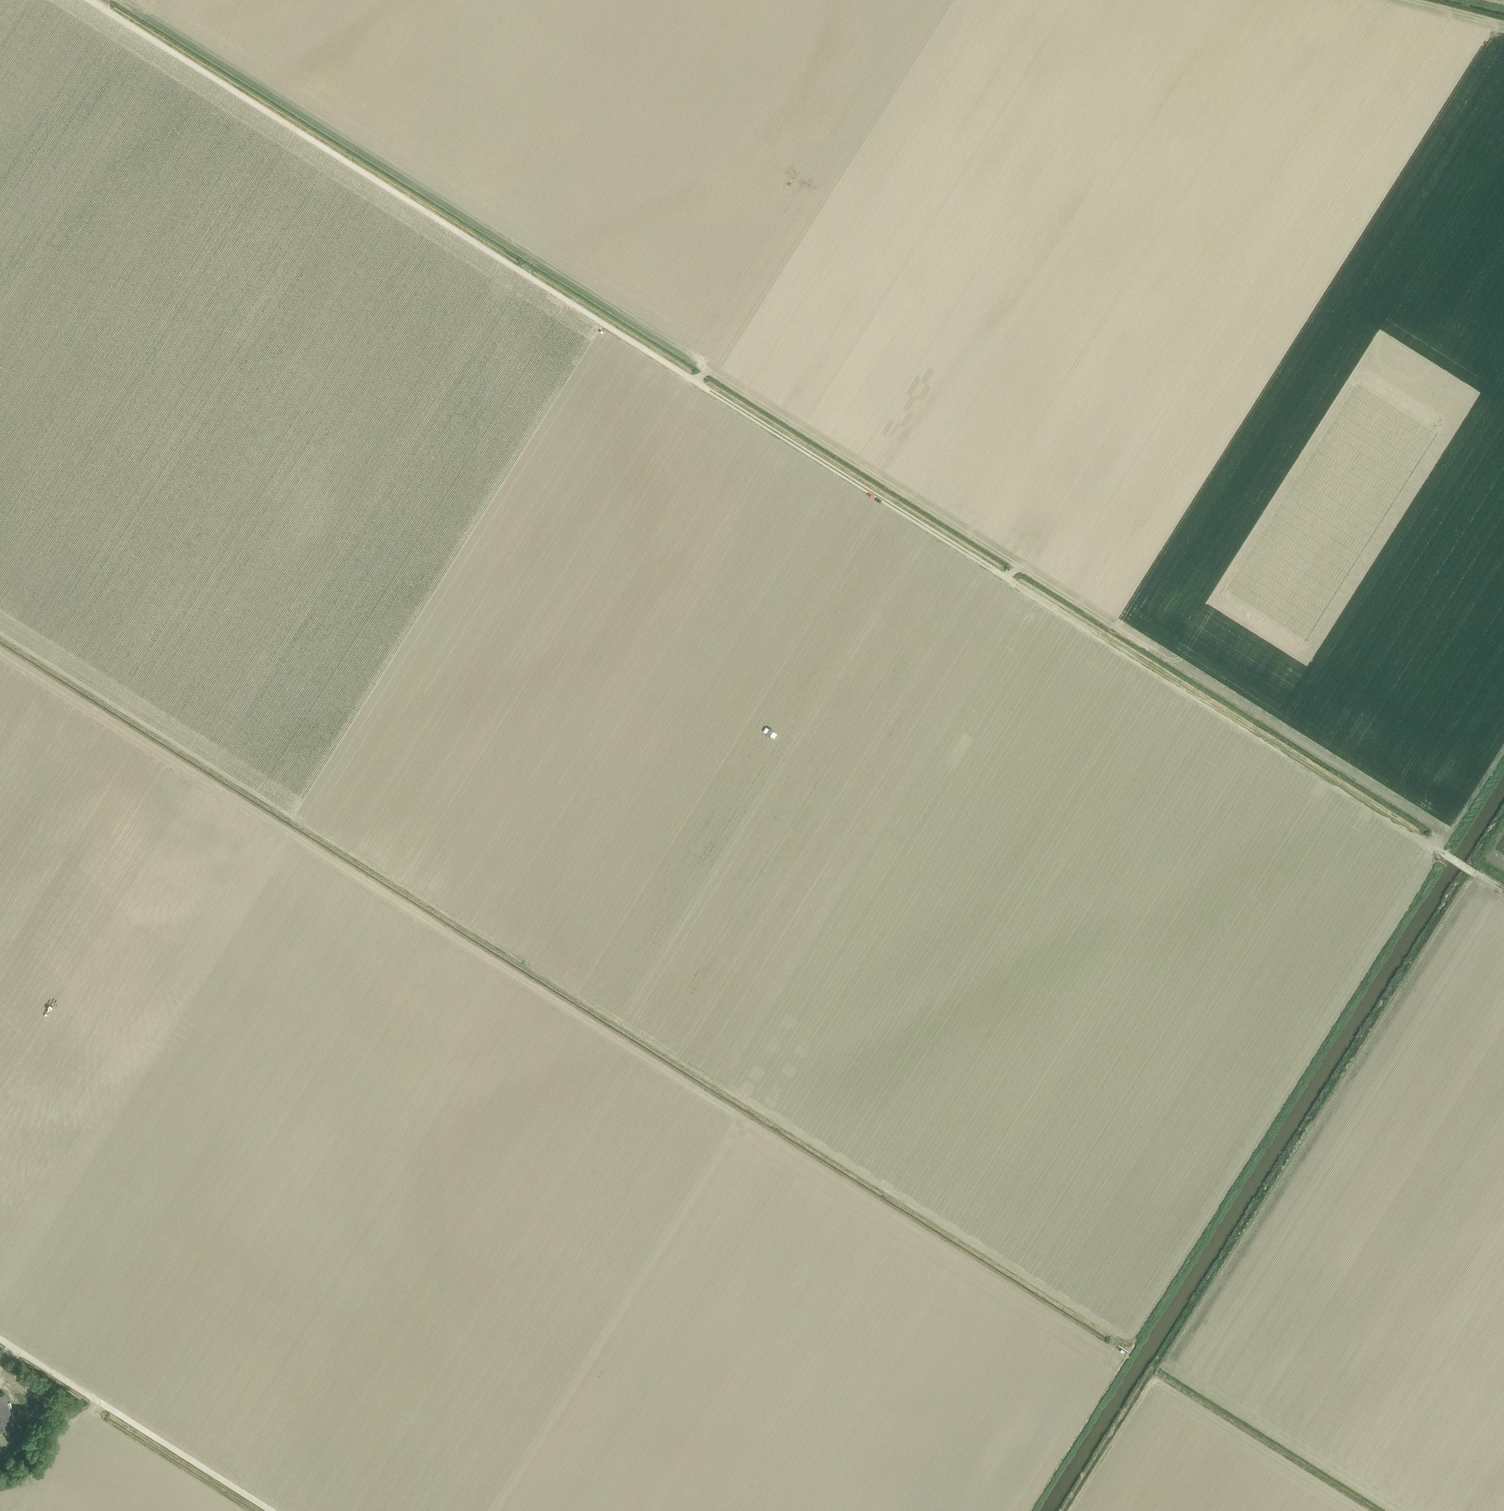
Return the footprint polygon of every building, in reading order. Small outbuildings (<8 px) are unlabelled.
[(5,1395),(0,1397),(0,1432),(14,1428),(5,1395)]
